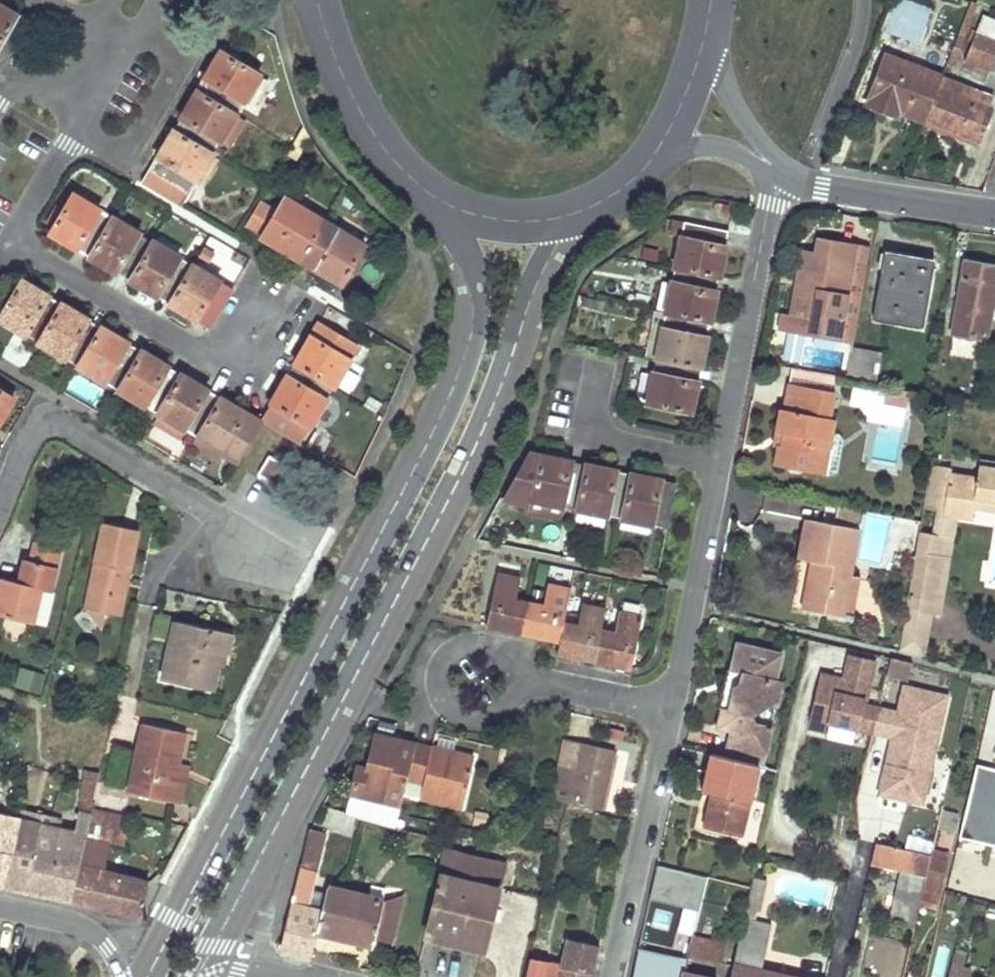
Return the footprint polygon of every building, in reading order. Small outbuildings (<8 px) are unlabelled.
[(898,36),(917,43),(930,9),(906,0),(891,0),(880,29),(898,36)] [(954,68),(978,4),(971,1),(947,64),(954,68)] [(4,38),(1,35),(5,28),(7,29),(9,30),(17,16),(0,6),(0,45),(4,38)] [(983,15),(977,31),(994,38),(994,20),(983,15)] [(971,47),(965,62),(991,72),(994,61),(994,38),(977,31),(971,47)] [(212,82),(204,94),(236,113),(244,100),(258,76),(259,74),(221,51),(210,69),(205,77),(212,82)] [(900,111),(925,120),(941,77),(886,55),(867,106),(898,118),(900,111)] [(266,81),(258,76),(244,100),(252,105),(266,81)] [(981,142),(987,126),(993,109),(989,107),(994,95),(942,76),(941,77),(925,120),(981,142)] [(204,94),(212,82),(205,77),(197,90),(204,94)] [(236,113),(204,94),(197,90),(190,102),(186,109),(192,114),(181,132),(213,151),(236,113)] [(181,132),(192,114),(186,109),(174,128),(181,132)] [(165,161),(156,174),(150,169),(141,184),(181,206),(198,177),(211,155),(213,151),(181,132),(174,128),(164,146),(157,157),(165,161)] [(299,132),(285,156),(292,160),(295,154),(294,148),(302,134),(299,132)] [(205,181),(218,159),(211,155),(198,177),(205,181)] [(156,174),(165,161),(157,157),(150,169),(156,174)] [(70,235),(93,248),(112,216),(73,193),(49,232),(66,242),(70,235)] [(276,209),(259,199),(245,223),(262,233),(265,228),(288,243),(283,250),(285,251),(301,261),(306,253),(325,221),(284,197),(276,209)] [(133,273),(153,241),(112,216),(93,248),(88,256),(106,267),(111,259),(133,273)] [(364,245),(325,221),(306,253),(327,266),(322,273),(335,281),(340,284),(350,268),(347,266),(351,259),(354,261),(364,245)] [(684,221),(674,268),(709,275),(718,277),(725,247),(716,245),(719,229),(684,221)] [(262,233),(260,236),(283,250),(288,243),(265,228),(262,233)] [(725,245),(728,231),(719,229),(716,245),(725,247),(725,245)] [(70,235),(66,242),(66,243),(88,256),(93,248),(70,235)] [(815,255),(802,252),(791,314),(781,312),(778,325),(839,337),(851,272),(855,246),(818,239),(815,255)] [(192,264),(153,241),(133,273),(129,280),(146,290),(151,283),(173,296),(192,264)] [(855,246),(851,272),(865,275),(869,249),(855,246)] [(928,292),(926,291),(922,290),(927,266),(905,263),(907,254),(885,250),(873,319),(896,323),(897,315),(924,320),(928,292)] [(327,266),(306,253),(301,261),(322,273),(327,266)] [(133,273),(111,259),(106,267),(107,267),(129,280),(133,273)] [(993,280),(994,266),(964,261),(952,332),(986,338),(992,304),(994,304),(994,280),(993,280)] [(232,288),(192,264),(173,296),(168,304),(185,314),(190,306),(213,320),(232,288)] [(665,312),(701,320),(709,321),(714,295),(715,293),(706,291),(709,275),(674,268),(670,286),(665,311),(665,312)] [(715,293),(718,277),(709,275),(706,291),(715,293)] [(0,315),(0,319),(16,329),(0,354),(21,367),(37,341),(56,311),(34,298),(39,291),(21,280),(12,294),(15,295),(11,302),(9,301),(0,315)] [(173,296),(151,283),(146,290),(150,293),(168,304),(173,296)] [(665,311),(670,286),(661,283),(656,309),(665,311)] [(42,292),(39,291),(34,298),(56,311),(61,303),(42,292)] [(603,302),(582,298),(580,307),(601,312),(603,302)] [(37,341),(78,366),(97,335),(75,322),(79,314),(61,303),(56,311),(37,341)] [(213,320),(190,306),(185,314),(192,318),(208,327),(213,320)] [(855,337),(859,309),(849,307),(846,321),(849,321),(846,335),(855,337)] [(655,358),(665,312),(659,311),(649,357),(655,358)] [(697,336),(701,320),(665,312),(655,358),(691,365),(699,367),(705,338),(706,338),(697,336)] [(88,320),(79,314),(75,322),(97,335),(101,327),(88,320)] [(924,320),(897,315),(896,323),(923,328),(924,320)] [(706,338),(709,321),(701,320),(697,336),(706,338)] [(304,345),(312,350),(326,327),(317,323),(316,325),(304,345)] [(117,389),(136,358),(114,345),(118,338),(101,327),(97,335),(78,366),(117,389)] [(312,350),(304,345),(294,362),(302,367),(333,386),(357,346),(326,327),(312,350)] [(141,351),(118,338),(114,345),(136,358),(141,351)] [(875,385),(878,368),(881,352),(853,346),(848,379),(875,385)] [(117,389),(158,413),(177,382),(154,368),(158,360),(141,351),(136,358),(117,389)] [(686,391),(691,365),(655,358),(651,375),(646,401),(645,403),(690,413),(694,392),(686,391)] [(154,368),(177,382),(181,374),(169,367),(158,360),(154,368)] [(302,367),(294,362),(283,380),(281,384),(289,390),(302,367)] [(699,367),(691,365),(686,391),(694,392),(699,367)] [(261,422),(298,444),(333,386),(302,367),(289,390),(281,384),(259,421),(261,422)] [(792,382),(832,391),(835,379),(795,370),(792,382)] [(646,401),(651,375),(645,373),(639,399),(646,401)] [(177,382),(158,413),(162,415),(185,429),(197,436),(216,405),(194,392),(198,384),(181,374),(177,382)] [(207,389),(198,384),(194,392),(216,405),(221,397),(207,389)] [(788,472),(794,473),(799,474),(805,470),(815,473),(823,474),(829,448),(832,435),(835,419),(830,418),(835,393),(791,385),(786,409),(782,408),(778,432),(785,434),(783,445),(780,445),(776,465),(784,466),(788,472)] [(909,391),(878,385),(875,403),(905,409),(909,391)] [(13,398),(0,390),(0,419),(13,398)] [(221,397),(216,405),(197,436),(225,453),(238,460),(257,429),(233,414),(238,408),(236,407),(221,397)] [(259,421),(238,408),(233,414),(257,429),(261,422),(259,421)] [(185,429),(162,415),(156,424),(180,438),(185,429)] [(785,434),(778,432),(775,444),(780,445),(783,445),(785,434)] [(839,436),(832,435),(829,448),(823,474),(831,476),(837,472),(843,442),(839,436)] [(197,436),(191,446),(219,463),(225,453),(197,436)] [(560,506),(576,509),(584,474),(557,468),(559,459),(529,453),(502,499),(531,505),(532,500),(560,506)] [(276,485),(287,467),(268,456),(257,474),(276,485)] [(566,461),(559,459),(557,468),(584,474),(586,465),(566,461)] [(980,459),(979,466),(994,469),(994,462),(980,459)] [(931,464),(923,509),(938,511),(945,513),(945,514),(958,516),(971,519),(973,507),(975,496),(994,499),(994,469),(979,466),(976,479),(951,475),(952,468),(931,464)] [(621,519),(629,483),(603,478),(605,469),(586,465),(584,474),(576,509),(621,519)] [(616,471),(605,469),(603,478),(629,483),(631,474),(616,471)] [(631,474),(629,483),(621,519),(667,529),(674,492),(647,486),(649,478),(640,476),(631,474)] [(659,480),(649,478),(647,486),(674,492),(676,483),(659,480)] [(994,511),(994,499),(975,496),(973,507),(994,511)] [(560,506),(532,500),(531,505),(530,512),(557,518),(560,506)] [(863,512),(837,506),(835,516),(861,521),(863,512)] [(942,549),(934,593),(943,594),(958,516),(945,514),(945,513),(938,511),(933,534),(939,535),(937,547),(942,549)] [(809,572),(806,590),(802,609),(840,616),(844,595),(853,597),(857,576),(848,574),(857,530),(805,520),(798,558),(811,561),(820,564),(818,574),(809,572)] [(105,613),(107,604),(109,596),(122,599),(137,528),(103,522),(85,608),(101,631),(105,613)] [(933,534),(919,531),(907,598),(932,602),(933,598),(934,593),(942,549),(937,547),(939,535),(933,534)] [(10,616),(32,622),(41,588),(48,590),(60,547),(36,540),(31,559),(24,558),(18,582),(0,577),(0,614),(10,616)] [(614,551),(612,561),(621,563),(623,553),(614,551)] [(818,574),(820,564),(811,561),(809,572),(818,574)] [(522,633),(528,602),(514,599),(519,579),(497,574),(486,625),(489,626),(522,633)] [(559,641),(563,622),(570,589),(547,584),(542,605),(528,602),(522,633),(538,636),(559,641)] [(905,610),(931,614),(939,616),(943,594),(934,593),(933,598),(932,602),(907,598),(905,610)] [(41,595),(36,624),(46,625),(52,597),(41,595)] [(844,595),(840,616),(849,618),(853,597),(844,595)] [(105,613),(119,615),(122,599),(109,596),(107,604),(105,613)] [(577,624),(563,622),(559,641),(556,654),(576,658),(593,661),(600,629),(602,619),(604,610),(581,605),(577,624)] [(931,614),(905,610),(898,651),(922,658),(931,614)] [(614,632),(600,629),(593,661),(612,665),(630,668),(641,617),(618,612),(614,632)] [(161,679),(186,685),(211,690),(218,664),(221,651),(226,652),(231,633),(174,620),(161,679)] [(736,645),(726,687),(717,728),(731,731),(724,758),(756,765),(760,750),(765,751),(781,680),(774,679),(780,655),(736,645)] [(222,665),(226,652),(221,651),(218,664),(222,665)] [(863,705),(873,660),(848,655),(843,681),(818,675),(807,727),(824,730),(826,723),(872,733),(877,708),(863,705)] [(887,676),(907,681),(911,665),(891,660),(887,676)] [(14,686),(39,696),(47,677),(21,667),(14,686)] [(897,713),(877,708),(872,733),(891,736),(878,795),(927,805),(950,695),(903,685),(897,713)] [(170,801),(174,781),(179,761),(185,732),(143,722),(126,792),(170,801)] [(387,736),(376,733),(367,769),(365,776),(355,774),(350,793),(399,805),(405,779),(414,744),(414,743),(387,736)] [(612,751),(562,740),(556,766),(548,799),(566,803),(597,810),(599,810),(612,751)] [(430,748),(414,744),(405,779),(421,783),(420,790),(418,797),(462,807),(474,756),(431,746),(430,748)] [(756,765),(724,758),(710,754),(701,792),(711,794),(703,827),(740,835),(756,765)] [(181,803),(190,764),(179,761),(174,781),(170,801),(181,803)] [(990,768),(975,765),(966,805),(989,811),(991,801),(983,799),(990,768)] [(355,774),(365,776),(367,769),(357,767),(355,774)] [(67,818),(43,812),(22,890),(43,894),(71,900),(71,898),(79,862),(85,835),(92,806),(93,801),(96,786),(100,771),(86,768),(84,776),(80,792),(79,810),(74,828),(66,826),(67,818)] [(990,768),(983,799),(991,801),(989,811),(966,805),(958,837),(994,846),(994,769),(990,768)] [(84,776),(67,770),(62,787),(71,791),(67,818),(66,826),(74,828),(79,810),(80,792),(84,776)] [(32,779),(25,807),(38,811),(45,782),(32,779)] [(20,805),(17,817),(18,817),(4,886),(22,890),(43,812),(38,811),(25,807),(20,805)] [(85,835),(79,862),(71,898),(119,909),(140,914),(147,880),(104,869),(110,840),(123,843),(129,814),(92,806),(85,835)] [(17,817),(0,813),(0,885),(4,886),(18,817),(17,817)] [(434,838),(437,822),(419,818),(415,834),(434,838)] [(939,819),(937,829),(944,830),(947,821),(939,819)] [(410,824),(402,823),(400,831),(408,832),(410,824)] [(566,841),(569,828),(561,826),(556,845),(567,848),(569,842),(566,841)] [(317,930),(322,909),(306,905),(325,832),(310,827),(309,835),(308,835),(280,950),(295,953),(310,957),(317,930)] [(919,853),(931,856),(932,851),(935,839),(923,836),(919,853)] [(590,837),(588,845),(595,846),(597,839),(590,837)] [(914,928),(920,905),(931,856),(919,853),(875,843),(870,864),(904,872),(915,875),(913,883),(911,891),(900,888),(892,923),(914,928)] [(426,936),(456,943),(486,950),(506,865),(446,851),(426,936)] [(933,909),(946,854),(932,851),(931,856),(920,905),(933,909)] [(913,883),(915,875),(904,872),(900,888),(911,891),(913,883)] [(755,921),(765,882),(751,879),(750,885),(743,916),(739,932),(737,940),(728,976),(791,976),(761,970),(771,925),(755,921)] [(328,886),(322,909),(317,930),(344,936),(372,943),(383,899),(328,886)] [(389,942),(397,907),(384,904),(376,939),(389,942)] [(724,929),(722,937),(737,940),(739,932),(724,929)] [(687,954),(702,958),(718,961),(722,943),(691,935),(687,954)] [(559,966),(557,976),(588,976),(588,974),(592,975),(599,946),(566,938),(564,947),(559,966)] [(954,953),(951,965),(961,968),(964,955),(954,953)] [(559,966),(529,959),(525,976),(557,976),(559,966)] [(664,972),(634,965),(632,976),(663,976),(664,972)] [(971,970),(961,968),(951,965),(948,976),(969,976),(971,970)]
